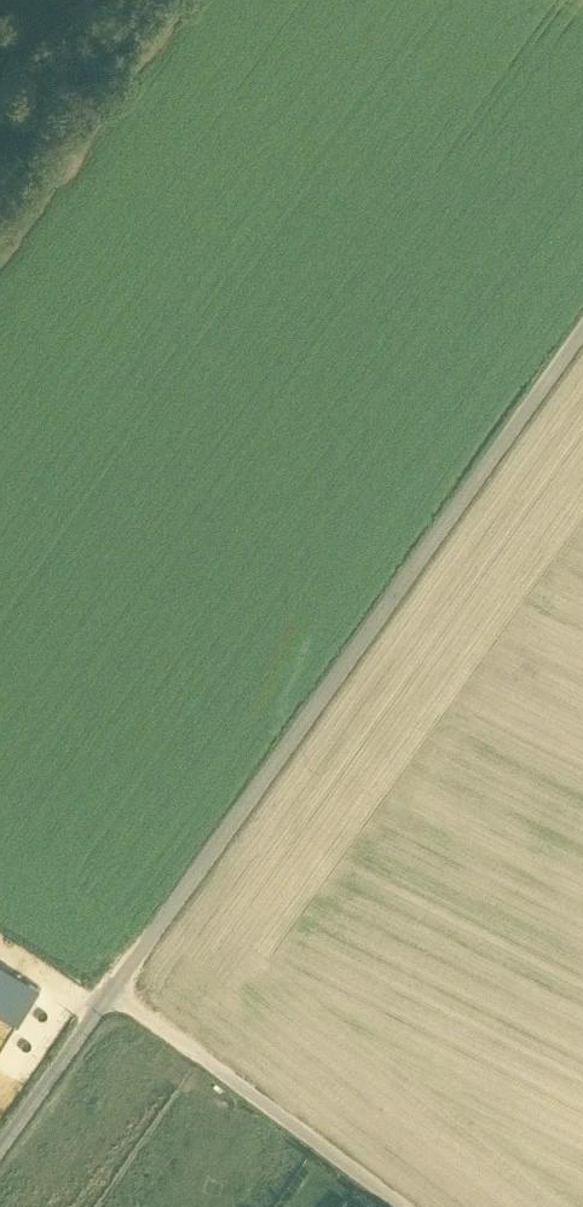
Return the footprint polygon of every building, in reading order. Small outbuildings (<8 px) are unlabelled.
[(14,978),(0,969),(0,999),(14,978)] [(14,978),(0,999),(0,1014),(16,1023),(18,1025),(38,992),(14,978)]
